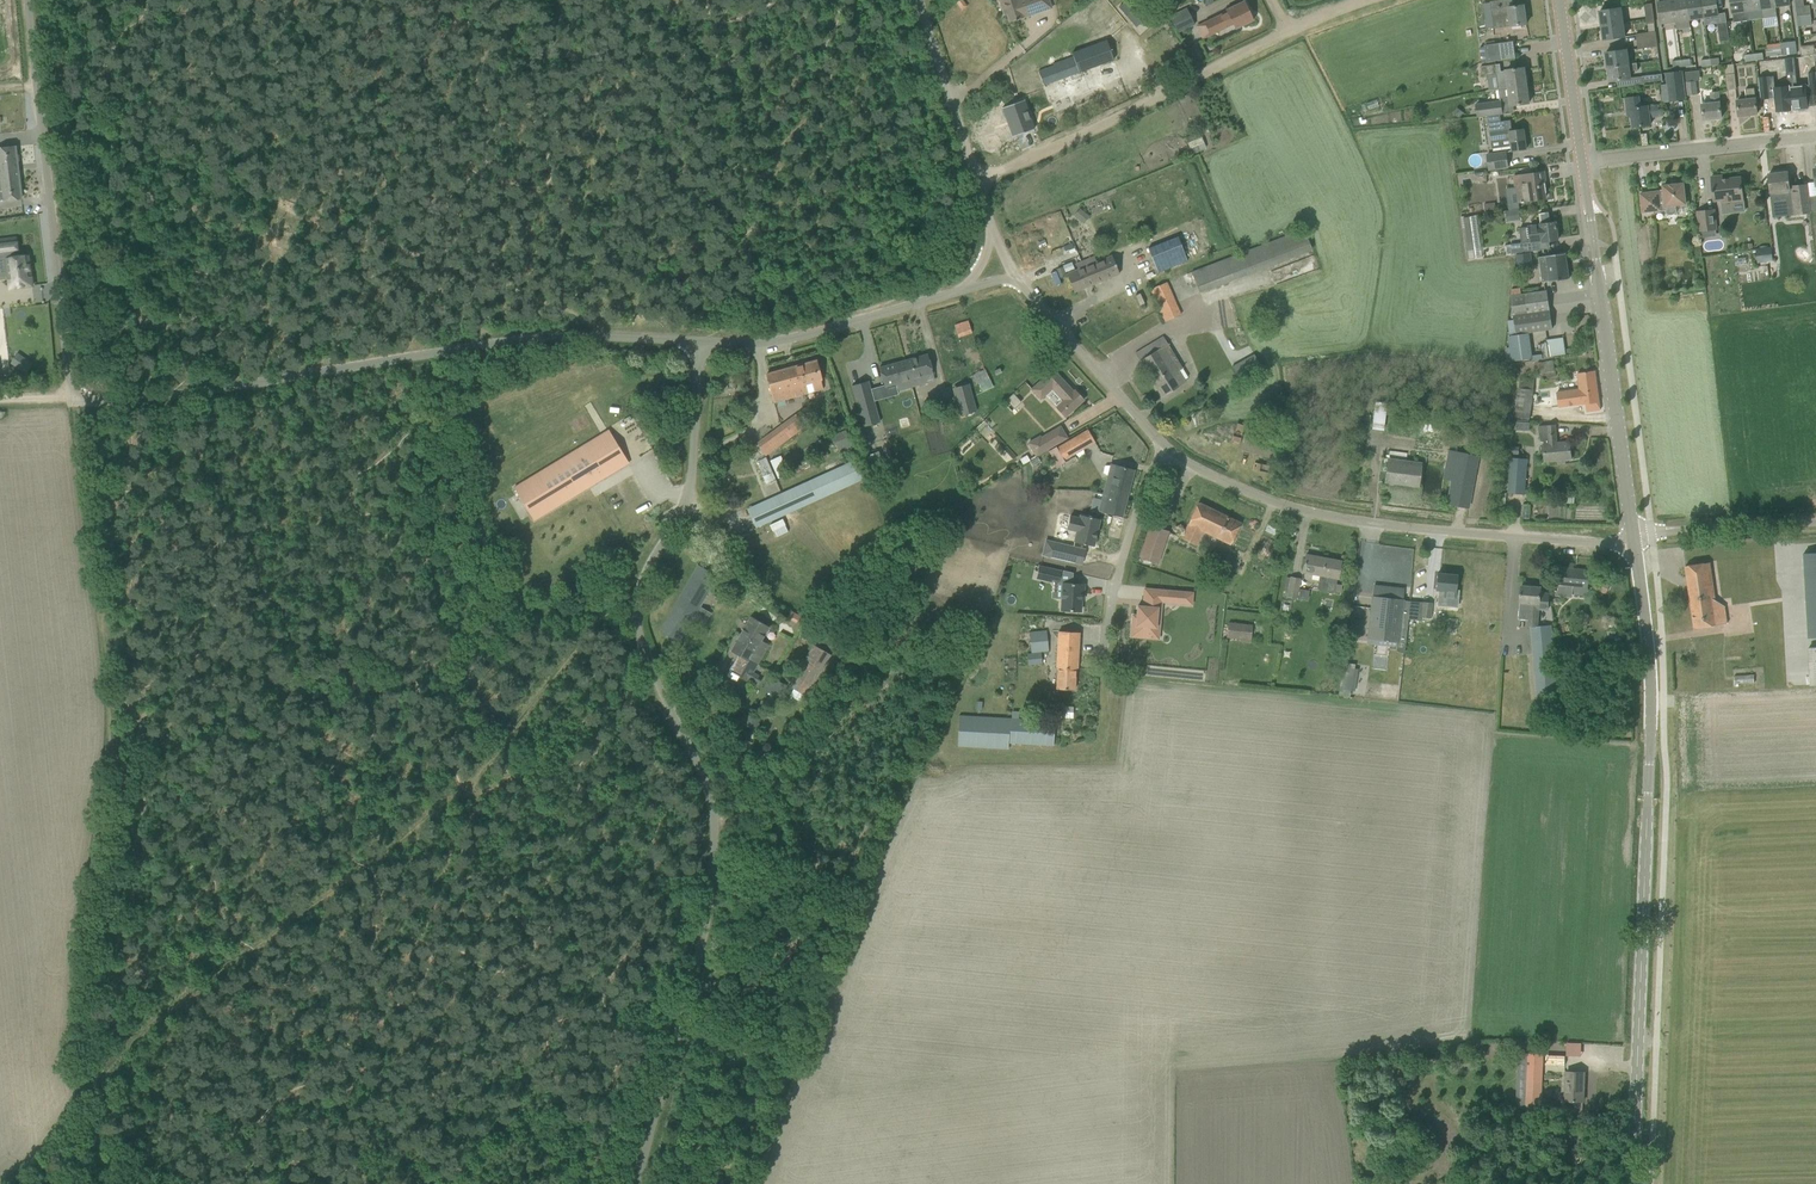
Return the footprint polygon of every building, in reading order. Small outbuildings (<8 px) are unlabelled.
[(1000,1),(1003,11),(1006,10),(1010,22),(1024,18),(1023,16),(1039,11),(1039,12),(1052,8),(1049,0),(999,0),(1000,1)] [(1137,27),(1154,11),(1143,0),(1128,0),(1119,8),(1137,27)] [(1495,29),(1527,24),(1524,5),(1514,7),(1513,0),(1500,0),(1490,2),(1495,29)] [(1658,2),(1661,23),(1675,21),(1673,0),(1658,2)] [(1675,21),(1690,19),(1687,0),(1674,0),(1673,0),(1675,21)] [(1690,19),(1704,17),(1701,0),(1687,0),(1690,19)] [(1704,17),(1718,15),(1716,0),(1701,0),(1704,17)] [(1746,0),(1731,0),(1734,23),(1749,20),(1748,11),(1746,0)] [(1748,11),(1762,9),(1760,0),(1746,0),(1748,11)] [(1762,9),(1763,18),(1777,16),(1776,7),(1775,0),(1760,0),(1762,9)] [(1227,11),(1204,22),(1210,35),(1233,24),(1235,29),(1253,20),(1244,1),(1226,9),(1227,11)] [(1644,5),(1646,19),(1654,18),(1652,4),(1644,5)] [(1796,7),(1797,17),(1810,15),(1809,6),(1796,7)] [(1186,8),(1170,16),(1178,33),(1194,25),(1186,8)] [(1600,11),(1602,26),(1623,22),(1621,8),(1600,11)] [(1797,17),(1798,26),(1811,25),(1810,15),(1797,17)] [(1602,26),(1604,40),(1625,37),(1623,22),(1602,26)] [(1717,23),(1720,42),(1729,41),(1729,40),(1728,35),(1726,22),(1717,23)] [(1054,66),(1038,71),(1042,81),(1043,86),(1044,86),(1044,85),(1114,59),(1107,40),(1072,53),(1074,56),(1053,63),(1054,66)] [(1782,47),(1783,55),(1797,54),(1796,41),(1781,43),(1782,47)] [(1486,46),(1488,62),(1515,58),(1513,42),(1486,46)] [(1800,47),(1801,56),(1815,54),(1814,45),(1800,47)] [(1782,47),(1767,48),(1768,57),(1783,55),(1782,47)] [(1606,53),(1608,67),(1629,64),(1627,50),(1606,53)] [(1754,54),(1755,61),(1763,60),(1762,53),(1754,54)] [(1745,55),(1746,62),(1755,61),(1754,54),(1745,55)] [(1785,59),(1788,86),(1789,86),(1792,110),(1798,109),(1798,111),(1807,110),(1806,108),(1808,108),(1808,106),(1806,93),(1810,93),(1810,94),(1815,93),(1815,72),(1808,73),(1809,84),(1798,86),(1795,58),(1785,59)] [(1608,67),(1610,82),(1631,79),(1630,71),(1638,70),(1637,63),(1629,64),(1608,67)] [(1496,64),(1481,66),(1482,76),(1497,74),(1497,72),(1496,64)] [(1725,65),(1728,90),(1737,89),(1734,64),(1725,65)] [(1497,74),(1499,89),(1527,86),(1524,68),(1507,70),(1507,71),(1497,72),(1497,74)] [(1683,71),(1665,73),(1667,84),(1660,85),(1662,103),(1687,100),(1683,71)] [(1642,77),(1643,84),(1655,83),(1662,82),(1662,74),(1642,77)] [(1774,76),(1759,78),(1761,99),(1775,98),(1777,112),(1791,110),(1792,110),(1789,86),(1788,86),(1775,88),(1774,76)] [(1695,81),(1686,82),(1688,95),(1697,94),(1695,81)] [(1503,100),(1504,106),(1511,105),(1511,106),(1529,103),(1527,86),(1499,89),(1501,100),(1503,100)] [(1747,100),(1737,101),(1739,116),(1758,114),(1756,99),(1754,88),(1746,89),(1747,100)] [(1713,103),(1702,105),(1704,120),(1722,118),(1720,103),(1718,92),(1712,93),(1713,103)] [(1639,96),(1626,98),(1627,108),(1631,108),(1632,116),(1633,127),(1651,125),(1649,117),(1657,116),(1664,115),(1662,105),(1648,107),(1648,105),(1642,106),(1640,106),(1639,96)] [(1003,110),(1001,111),(1004,118),(1006,117),(1013,136),(1034,129),(1024,100),(1003,107),(1003,110)] [(1476,104),(1478,117),(1489,116),(1500,115),(1500,114),(1503,114),(1502,101),(1476,104)] [(1458,107),(1453,113),(1460,119),(1465,112),(1458,107)] [(1500,115),(1489,116),(1491,131),(1492,141),(1511,138),(1512,151),(1515,150),(1527,149),(1524,129),(1512,131),(1511,120),(1510,121),(1501,122),(1500,115)] [(6,173),(19,172),(16,146),(10,146),(0,148),(0,169),(1,169),(1,173),(6,172),(6,173)] [(1487,156),(1488,170),(1508,167),(1507,153),(1487,156)] [(22,198),(19,172),(6,173),(6,172),(1,173),(1,169),(0,169),(0,200),(22,198)] [(1533,174),(1515,176),(1516,184),(1518,191),(1519,202),(1523,202),(1526,202),(1526,201),(1546,198),(1545,193),(1547,193),(1546,183),(1543,183),(1543,179),(1545,178),(1544,172),(1542,172),(1533,174)] [(1788,172),(1769,174),(1771,193),(1772,204),(1784,203),(1788,202),(1788,203),(1788,207),(1793,206),(1794,215),(1811,213),(1810,211),(1807,185),(1789,187),(1788,172)] [(1721,200),(1722,203),(1744,201),(1741,177),(1723,179),(1723,176),(1712,177),(1714,201),(1721,200)] [(1659,192),(1641,194),(1643,212),(1661,210),(1661,209),(1666,209),(1666,213),(1669,214),(1674,214),(1677,212),(1676,205),(1686,204),(1684,184),(1663,186),(1664,192),(1659,193),(1659,192)] [(1807,185),(1810,211),(1811,213),(1815,206),(1815,196),(1809,197),(1807,185)] [(1107,200),(1091,206),(1094,213),(1110,207),(1107,200)] [(1495,203),(1484,204),(1485,214),(1496,212),(1495,203)] [(1073,216),(1084,224),(1089,217),(1079,209),(1073,216)] [(1519,209),(1506,211),(1506,212),(1507,218),(1520,216),(1519,210),(1519,209)] [(1702,232),(1702,237),(1714,235),(1713,230),(1716,230),(1714,210),(1697,212),(1700,232),(1702,232)] [(1530,242),(1511,244),(1512,254),(1535,251),(1534,243),(1547,241),(1558,240),(1556,222),(1551,223),(1549,212),(1539,213),(1540,224),(1528,225),(1530,242)] [(1476,216),(1464,218),(1470,258),(1482,257),(1476,216)] [(1064,218),(1031,231),(1038,249),(1072,236),(1064,218)] [(1205,219),(1192,223),(1198,244),(1211,240),(1205,219)] [(1192,272),(1200,292),(1312,249),(1304,229),(1192,272)] [(5,252),(8,278),(9,290),(34,287),(30,255),(18,256),(17,251),(19,251),(17,236),(0,238),(0,253),(5,252)] [(1148,248),(1158,273),(1187,261),(1178,237),(1148,248)] [(1798,246),(1793,252),(1806,262),(1811,255),(1798,246)] [(1770,247),(1761,248),(1763,262),(1772,261),(1770,247)] [(1539,258),(1543,281),(1551,280),(1551,281),(1569,278),(1565,254),(1547,256),(1547,257),(1539,258)] [(1082,261),(1091,285),(1120,274),(1112,255),(1097,262),(1095,256),(1082,261)] [(1067,274),(1074,292),(1091,285),(1082,261),(1076,264),(1078,269),(1067,274)] [(1063,266),(1056,269),(1059,277),(1066,275),(1063,266)] [(1167,282),(1150,290),(1164,322),(1181,315),(1167,282)] [(1512,295),(1518,335),(1553,330),(1547,291),(1521,295),(1520,288),(1512,289),(1512,295)] [(955,325),(958,336),(972,332),(969,321),(955,325)] [(1532,358),(1529,334),(1511,337),(1514,360),(1532,358)] [(1136,353),(1162,396),(1186,381),(1179,371),(1183,369),(1163,336),(1136,353)] [(1562,337),(1546,339),(1548,356),(1565,353),(1562,337)] [(928,354),(904,360),(911,387),(927,383),(925,375),(933,373),(928,354)] [(1242,384),(1264,372),(1254,354),(1232,367),(1242,384)] [(767,374),(774,402),(824,389),(822,381),(823,381),(817,360),(767,374)] [(904,360),(879,367),(885,387),(896,383),(897,388),(902,387),(903,389),(911,387),(904,360)] [(1553,360),(1537,363),(1540,380),(1556,377),(1553,360)] [(1533,364),(1525,366),(1528,376),(1536,374),(1533,364)] [(1044,378),(1032,389),(1041,399),(1053,388),(1064,400),(1056,408),(1065,417),(1085,399),(1076,390),(1074,391),(1052,367),(1042,376),(1044,378)] [(972,375),(977,384),(990,378),(985,369),(972,375)] [(1585,403),(1587,411),(1600,409),(1595,372),(1578,374),(1580,389),(1557,392),(1559,407),(1585,403)] [(1518,388),(1516,403),(1517,403),(1531,405),(1535,379),(1521,377),(1519,388),(1518,388)] [(853,385),(864,426),(879,422),(868,381),(853,385)] [(971,391),(955,395),(961,415),(977,411),(971,391)] [(1018,398),(1014,393),(1006,400),(1011,405),(1012,404),(1018,398)] [(1371,429),(1383,431),(1387,403),(1375,401),(1371,429)] [(757,443),(766,455),(805,427),(797,415),(757,443)] [(1547,426),(1539,426),(1540,436),(1542,435),(1543,445),(1544,445),(1546,461),(1572,459),(1570,442),(1557,443),(1555,424),(1547,425),(1547,426)] [(1040,437),(1029,443),(1036,455),(1067,437),(1061,427),(1041,438),(1040,437)] [(1057,447),(1068,466),(1087,455),(1084,449),(1095,442),(1088,429),(1057,447)] [(846,430),(832,435),(840,453),(853,447),(846,430)] [(534,476),(515,487),(535,520),(553,508),(551,504),(555,501),(558,506),(567,500),(564,496),(594,478),(597,482),(620,468),(601,435),(578,449),(580,453),(550,471),(547,467),(538,473),(541,477),(536,480),(534,476)] [(1520,447),(1511,446),(1511,454),(1519,454),(1520,447)] [(1449,450),(1444,478),(1451,480),(1450,492),(1447,503),(1468,508),(1471,496),(1477,456),(1449,450)] [(776,479),(766,456),(756,461),(766,484),(776,479)] [(1528,459),(1511,458),(1509,493),(1525,494),(1528,459)] [(748,509),(756,526),(866,477),(858,459),(753,507),(752,506),(750,507),(750,508),(748,509)] [(1386,481),(1418,485),(1420,466),(1389,462),(1386,481)] [(1103,494),(1126,500),(1134,470),(1111,464),(1111,465),(1105,465),(1103,472),(1108,475),(1103,494)] [(1099,511),(1122,516),(1126,500),(1103,494),(1099,511)] [(1055,502),(1043,504),(1045,511),(1056,509),(1055,502)] [(1199,503),(1182,538),(1197,545),(1203,531),(1231,544),(1241,523),(1199,503)] [(1071,516),(1068,529),(1077,531),(1074,542),(1094,546),(1100,519),(1081,515),(1080,518),(1071,516)] [(1139,557),(1159,563),(1170,531),(1150,524),(1139,557)] [(1804,553),(1809,638),(1815,637),(1815,553),(1804,553)] [(1306,554),(1303,573),(1320,575),(1318,589),(1335,592),(1337,578),(1338,579),(1341,561),(1306,554)] [(1709,563),(1686,566),(1687,577),(1687,578),(1688,578),(1689,586),(1688,587),(1689,587),(1692,613),(1695,628),(1718,625),(1718,624),(1721,624),(1727,623),(1725,606),(1716,607),(1715,600),(1710,563),(1709,563)] [(660,631),(679,642),(717,576),(699,565),(660,631)] [(1037,578),(1058,582),(1061,571),(1039,567),(1037,578)] [(1556,595),(1570,596),(1570,593),(1588,595),(1590,570),(1559,567),(1556,595)] [(1437,574),(1436,589),(1439,589),(1438,605),(1457,607),(1459,590),(1455,590),(1457,576),(1437,574)] [(1291,578),(1286,597),(1297,600),(1297,598),(1308,600),(1310,591),(1298,588),(1300,580),(1291,578)] [(1599,580),(1595,589),(1604,593),(1608,583),(1599,580)] [(1061,602),(1061,607),(1062,608),(1061,610),(1081,611),(1081,599),(1082,593),(1083,594),(1084,584),(1063,583),(1062,601),(1061,602)] [(1520,603),(1519,619),(1528,620),(1527,627),(1530,627),(1538,628),(1539,627),(1539,619),(1540,608),(1549,609),(1550,593),(1541,592),(1542,587),(1522,585),(1521,597),(1520,603)] [(1159,590),(1158,601),(1162,601),(1173,602),(1174,592),(1174,591),(1159,590)] [(1368,640),(1405,644),(1408,620),(1410,600),(1373,597),(1371,609),(1368,640)] [(1410,600),(1408,619),(1422,620),(1422,617),(1431,618),(1431,615),(1432,603),(1410,600)] [(1133,624),(1132,636),(1157,638),(1159,616),(1161,616),(1161,608),(1142,606),(1138,606),(1137,614),(1137,624),(1133,624)] [(788,617),(788,618),(797,623),(799,619),(801,616),(792,611),(788,617)] [(751,616),(738,641),(763,655),(769,644),(762,640),(770,626),(751,616)] [(1229,622),(1227,638),(1251,641),(1252,625),(1229,622)] [(1538,628),(1530,627),(1537,700),(1558,698),(1556,685),(1551,626),(1539,627),(1538,628)] [(1447,627),(1446,635),(1457,636),(1457,635),(1457,628),(1447,627)] [(1046,630),(1029,632),(1031,652),(1048,650),(1046,630)] [(1057,689),(1075,690),(1076,668),(1078,668),(1080,632),(1059,631),(1057,667),(1059,667),(1057,689)] [(737,658),(730,670),(758,685),(761,680),(758,678),(759,675),(754,672),(763,655),(738,641),(732,651),(739,654),(741,656),(739,659),(737,658)] [(790,687),(807,696),(831,655),(814,645),(790,687)] [(1344,657),(1347,660),(1350,660),(1353,658),(1354,654),(1351,651),(1348,650),(1347,651),(1345,652),(1345,653),(1344,657)] [(1041,652),(1027,654),(1029,665),(1042,664),(1041,652)] [(1343,667),(1338,696),(1350,697),(1354,669),(1343,667)] [(770,676),(763,688),(771,693),(778,698),(786,685),(770,676)] [(1057,717),(1072,717),(1073,706),(1057,706),(1057,717)] [(1009,743),(1054,746),(1055,721),(1019,719),(1019,712),(1012,711),(1011,718),(959,715),(958,746),(1008,749),(1009,743)] [(744,713),(740,721),(755,729),(759,721),(744,713)] [(745,729),(741,736),(746,738),(750,732),(745,729)] [(752,770),(749,776),(754,779),(758,774),(752,770)] [(816,930),(824,937),(831,929),(823,922),(816,930)] [(637,1012),(646,1018),(652,1009),(644,1003),(637,1012)] [(1566,1041),(1566,1055),(1581,1055),(1581,1041),(1566,1041)] [(1529,1053),(1526,1108),(1541,1109),(1544,1054),(1529,1053)] [(1545,1065),(1564,1066),(1565,1056),(1546,1055),(1545,1065)] [(1566,1100),(1583,1101),(1585,1072),(1567,1072),(1566,1100)] [(1492,1096),(1480,1097),(1481,1106),(1493,1106),(1492,1096)]
